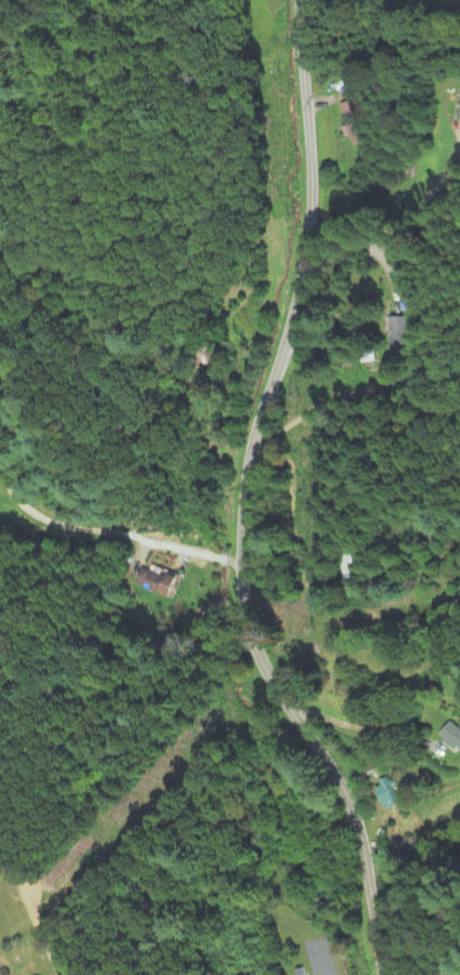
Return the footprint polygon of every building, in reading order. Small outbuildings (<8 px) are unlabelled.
[(361,143),(352,102),(340,104),(345,127),(343,128),(345,138),(351,137),(353,145),(361,143)] [(416,318),(392,318),(391,348),(415,349),(416,318)] [(179,582),(138,566),(132,584),(172,600),(179,582)] [(459,752),(459,732),(448,723),(438,737),(459,752)] [(385,812),(401,805),(390,780),(374,786),(385,812)]
